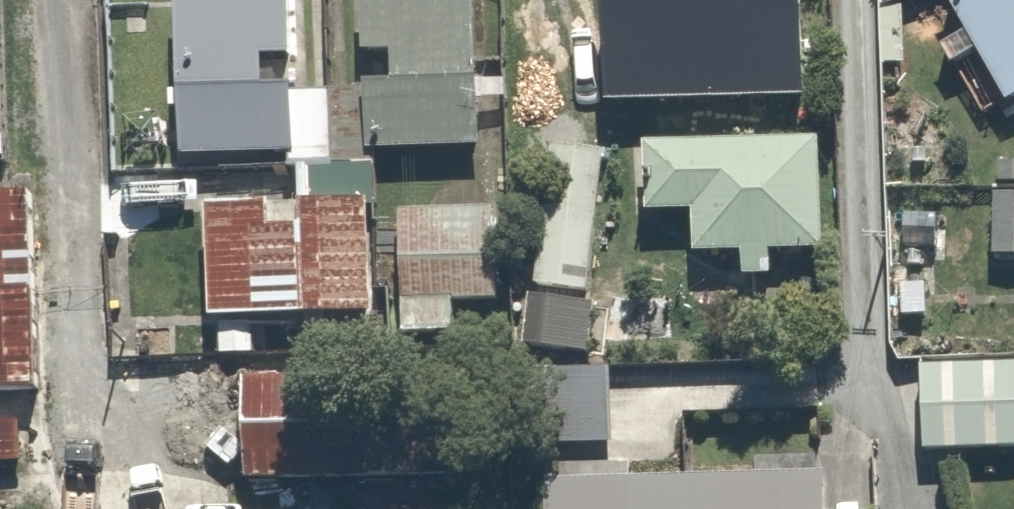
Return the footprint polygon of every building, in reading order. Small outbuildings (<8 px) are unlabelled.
[(252,76),(252,48),(281,48),(282,0),(166,0),(164,148),(324,150),(325,88),(280,87),(280,76),(252,76)] [(465,0),(330,0),(330,9),(350,9),(351,46),(381,46),(382,77),(347,78),(348,142),(468,140),(465,0)] [(995,96),(1013,85),(1013,0),(939,0),(995,96)] [(624,149),(601,149),(599,218),(635,219),(635,205),(684,206),(684,246),(735,247),(734,269),(764,269),(764,245),(812,246),(814,138),(643,134),(642,188),(623,187),(624,149)] [(596,151),(532,147),(524,282),(588,286),(596,151)] [(264,196),(195,198),(197,310),(368,306),(365,158),(322,159),(323,199),(298,200),(299,218),(264,218),(264,196)] [(0,178),(0,384),(32,385),(40,180),(0,178)] [(990,188),(986,253),(1013,253),(1013,189),(990,188)] [(452,295),(501,293),(497,204),(389,208),(394,320),(453,318),(452,295)] [(913,359),(912,444),(1013,445),(1013,360),(913,359)] [(605,369),(542,363),(535,435),(599,441),(605,369)] [(390,366),(226,368),(227,480),(391,477),(390,366)] [(13,457),(11,413),(0,414),(0,457),(13,457)] [(537,479),(536,508),(812,508),(813,483),(537,479)]
